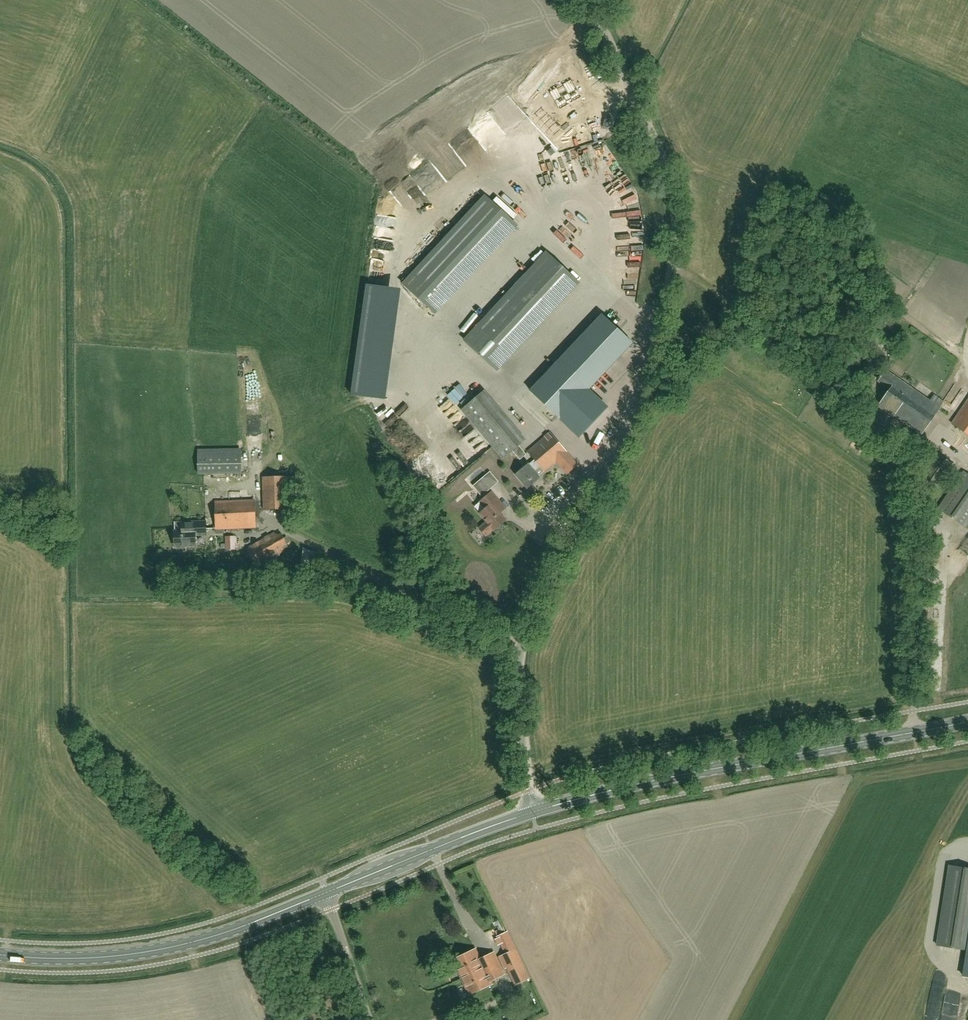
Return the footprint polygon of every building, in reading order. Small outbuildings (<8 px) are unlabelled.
[(557,87),(549,92),(560,110),(582,97),(572,79),(562,84),(563,86),(558,89),(557,87)] [(600,195),(600,185),(590,185),(590,195),(600,195)] [(411,269),(400,280),(434,312),(449,297),(464,297),(472,304),(481,304),(466,321),(466,330),(460,336),(470,347),(467,351),(473,356),(476,352),(494,369),(579,279),(546,247),(519,276),(511,276),(518,261),(518,257),(491,257),(491,251),(518,222),(497,202),(482,194),(427,252),(423,259),(410,259),(411,269)] [(588,389),(632,343),(618,329),(617,329),(602,315),(531,391),(555,414),(579,437),(607,407),(588,389)] [(934,394),(930,400),(886,370),(878,381),(890,389),(878,406),(894,416),(895,415),(922,433),(944,401),(934,394)] [(464,377),(459,379),(464,389),(469,387),(464,377)] [(481,386),(457,408),(501,456),(525,434),(481,386)] [(449,406),(454,403),(445,392),(441,395),(449,406)] [(387,395),(379,400),(383,406),(390,401),(387,395)] [(952,424),(967,435),(967,401),(952,424)] [(430,409),(425,414),(433,422),(438,417),(430,409)] [(244,425),(255,424),(255,412),(244,412),(244,425)] [(577,465),(567,452),(551,433),(529,452),(535,459),(529,464),(516,475),(528,488),(540,478),(535,471),(541,466),(545,471),(556,461),(567,474),(577,465)] [(195,446),(196,470),(239,469),(238,444),(195,446)] [(939,508),(965,527),(967,523),(967,474),(964,471),(939,508)] [(282,506),(282,473),(259,473),(259,506),(282,506)] [(492,492),(475,506),(487,521),(480,528),(486,536),(494,529),(495,530),(506,520),(499,512),(505,508),(492,492)] [(216,529),(256,527),(255,500),(215,502),(216,529)] [(207,534),(206,521),(174,523),(175,546),(196,545),(196,535),(207,534)] [(246,548),(256,568),(284,552),(289,549),(281,534),(277,536),(274,532),(246,548)] [(303,549),(297,579),(315,583),(321,554),(303,549)] [(949,866),(937,945),(966,950),(962,976),(967,977),(967,869),(949,866)] [(498,936),(506,953),(501,956),(506,967),(511,964),(520,982),(530,978),(507,931),(498,936)] [(485,970),(499,963),(494,952),(480,959),(475,949),(453,959),(462,978),(484,968),(485,970)] [(484,968),(462,978),(470,994),(492,983),(491,980),(504,974),(499,963),(485,970),(484,968)]
